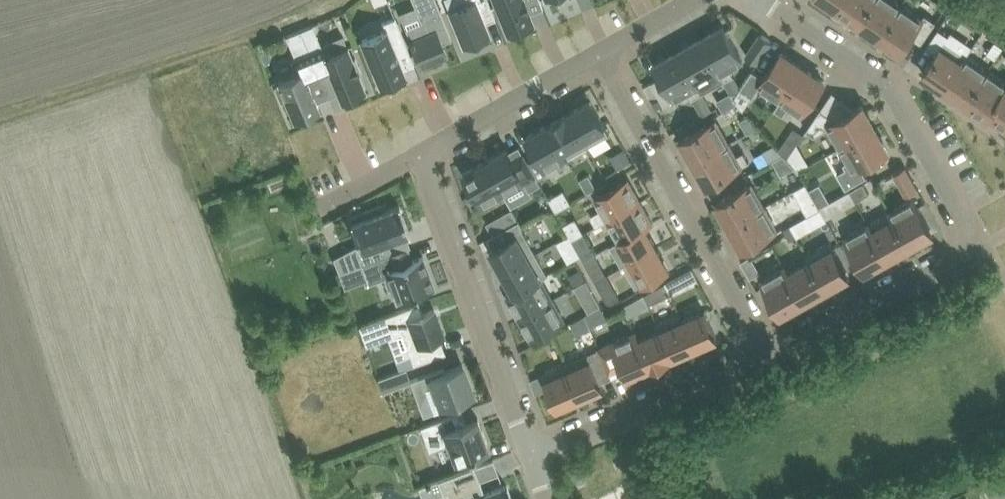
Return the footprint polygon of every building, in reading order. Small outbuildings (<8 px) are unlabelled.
[(415,5),(421,20),(405,26),(421,63),(446,53),(442,42),(452,37),(437,0),(413,0),(415,5)] [(468,2),(450,10),(463,44),(466,43),(465,41),(472,38),(473,40),(489,33),(485,22),(496,17),(489,0),(467,0),(468,2)] [(507,30),(510,29),(511,32),(525,27),(524,24),(533,20),(530,12),(528,8),(529,8),(525,0),(495,0),(507,30)] [(838,7),(837,7),(850,16),(850,15),(855,18),(854,19),(859,22),(873,0),(842,0),(838,7)] [(896,0),(873,0),(859,22),(863,25),(863,24),(868,27),(867,28),(880,37),(880,36),(902,4),(896,0)] [(923,18),(902,4),(880,36),(891,43),(891,44),(902,51),(912,36),(922,43),(936,21),(926,14),(923,18)] [(385,29),(362,38),(380,82),(405,72),(404,69),(395,48),(406,44),(395,16),(382,21),(385,29)] [(312,24),(301,28),(311,52),(320,75),(330,71),(339,92),(342,98),(345,97),(346,100),(356,96),(354,93),(366,88),(359,72),(361,71),(355,57),(353,58),(348,46),(332,52),(326,45),(322,47),(312,24)] [(701,39),(716,65),(715,66),(724,81),(734,75),(730,67),(743,60),(724,26),(713,32),(702,39),(701,39)] [(279,84),(275,86),(281,100),(286,98),(294,118),(297,117),(299,120),(309,116),(307,112),(320,107),(317,101),(309,82),(320,78),(321,77),(320,75),(311,52),(301,28),(288,33),(298,57),(291,60),(296,71),(277,79),(279,84)] [(772,40),(761,33),(746,54),(758,62),(772,40)] [(692,44),(678,51),(678,52),(679,52),(694,78),(694,77),(715,66),(716,65),(701,39),(702,39),(702,38),(697,41),(697,42),(692,45),(692,44)] [(945,41),(923,73),(934,80),(945,88),(967,56),(945,41)] [(741,87),(741,88),(753,96),(761,84),(781,99),(803,66),(792,59),(781,51),(764,77),(753,69),(741,87)] [(694,77),(694,78),(679,52),(678,52),(667,58),(656,64),(662,75),(652,81),(659,95),(664,104),(688,90),(693,98),(703,115),(712,109),(694,77)] [(988,70),(967,56),(945,88),(957,96),(962,99),(962,100),(966,102),(988,70)] [(781,99),(775,109),(783,114),(790,104),(803,113),(825,81),(814,73),(814,74),(803,66),(781,99)] [(988,70),(966,102),(970,105),(970,104),(975,108),(988,117),(990,114),(989,113),(1004,90),(1004,82),(988,70)] [(659,95),(652,81),(644,85),(649,95),(659,95)] [(989,113),(990,114),(1002,122),(1002,121),(1004,123),(1004,90),(989,113)] [(734,99),(730,92),(718,99),(724,111),(737,103),(734,99)] [(588,146),(610,134),(591,100),(570,113),(588,146)] [(814,135),(830,126),(841,147),(875,128),(869,116),(863,104),(850,111),(840,104),(841,103),(840,102),(830,116),(821,110),(822,109),(821,108),(806,130),(814,135)] [(567,157),(588,146),(570,113),(549,124),(567,157)] [(716,119),(682,138),(688,150),(689,150),(695,161),(729,142),(716,119)] [(546,169),(567,157),(549,124),(527,136),(546,169)] [(875,128),(841,147),(849,160),(844,163),(846,168),(837,172),(846,188),(867,176),(861,166),(888,150),(882,139),(875,128)] [(708,184),(750,161),(744,151),(736,155),(729,142),(695,161),(702,173),(708,184)] [(507,147),(486,159),(504,192),(512,206),(532,194),(530,190),(541,183),(524,152),(514,158),(509,151),(507,147)] [(626,150),(611,158),(617,169),(632,161),(626,150)] [(486,159),(464,171),(483,205),(504,192),(486,159)] [(918,188),(906,165),(894,172),(907,195),(918,188)] [(589,174),(580,180),(587,193),(597,188),(589,174)] [(607,219),(641,200),(629,179),(596,197),(602,208),(591,214),(597,225),(607,219)] [(820,206),(807,182),(794,189),(809,215),(821,208),(820,206)] [(870,192),(864,182),(850,190),(856,200),(870,192)] [(752,183),(718,202),(724,213),(731,225),(765,206),(752,183)] [(571,202),(564,189),(549,198),(557,211),(571,202)] [(839,196),(826,203),(832,215),(845,208),(839,196)] [(933,232),(914,198),(891,211),(910,245),(911,244),(922,238),(922,239),(933,232)] [(653,222),(641,200),(607,219),(619,241),(646,226),(653,222)] [(348,214),(359,244),(345,252),(350,267),(362,263),(394,252),(389,238),(409,231),(399,203),(383,208),(381,202),(348,214)] [(765,206),(731,225),(737,236),(743,248),(778,229),(765,206)] [(809,215),(807,216),(814,228),(827,220),(827,218),(821,208),(809,215)] [(891,211),(869,223),(888,257),(887,257),(887,258),(901,250),(906,247),(911,245),(911,244),(910,245),(891,211)] [(584,232),(576,217),(564,224),(572,238),(584,232)] [(536,253),(521,226),(523,225),(520,220),(504,228),(510,239),(491,249),(503,271),(536,253)] [(869,223),(846,236),(865,270),(876,264),(887,257),(888,257),(869,223)] [(791,225),(784,229),(790,239),(797,235),(791,225)] [(657,246),(646,226),(619,241),(630,261),(657,246)] [(811,262),(812,261),(826,288),(827,287),(838,281),(849,275),(830,241),(807,254),(811,262)] [(754,268),(778,254),(772,243),(748,257),(754,268)] [(669,268),(657,246),(630,261),(624,264),(636,286),(669,268)] [(397,299),(434,285),(423,255),(412,260),(407,247),(394,252),(362,263),(369,282),(389,275),(397,299)] [(515,291),(547,273),(536,253),(503,271),(515,291)] [(790,273),(789,274),(804,300),(803,300),(803,301),(819,292),(819,291),(822,289),(823,290),(827,288),(827,287),(826,288),(812,261),(811,262),(790,273)] [(786,266),(762,279),(781,313),(792,307),(803,300),(804,300),(789,274),(790,273),(786,266)] [(606,272),(595,277),(608,305),(619,299),(606,272)] [(553,298),(541,278),(548,274),(547,273),(515,291),(508,295),(520,317),(553,298)] [(532,338),(565,320),(553,298),(520,317),(532,338)] [(419,302),(359,324),(366,344),(401,331),(413,363),(446,351),(440,336),(444,334),(434,309),(423,313),(419,302)] [(706,310),(683,320),(695,347),(717,338),(706,310)] [(680,312),(657,323),(660,330),(672,357),(695,347),(683,320),(680,312)] [(660,330),(639,339),(651,366),(671,358),(672,357),(660,330)] [(613,342),(600,347),(610,371),(623,365),(628,376),(651,366),(639,339),(636,332),(613,342)] [(600,347),(566,362),(569,369),(581,397),(603,387),(599,376),(610,371),(600,347)] [(566,362),(543,372),(543,374),(550,388),(558,407),(581,397),(569,369),(566,362)] [(429,386),(438,410),(460,402),(458,397),(473,391),(463,363),(445,370),(444,367),(418,376),(423,388),(429,386)] [(383,391),(411,380),(406,366),(378,377),(383,391)] [(462,409),(420,425),(423,433),(424,433),(425,438),(436,434),(440,444),(448,441),(455,459),(469,454),(469,455),(475,453),(475,452),(489,446),(483,430),(478,416),(466,421),(462,409)] [(507,484),(484,492),(474,465),(437,478),(443,494),(447,492),(450,498),(512,498),(507,484)]
